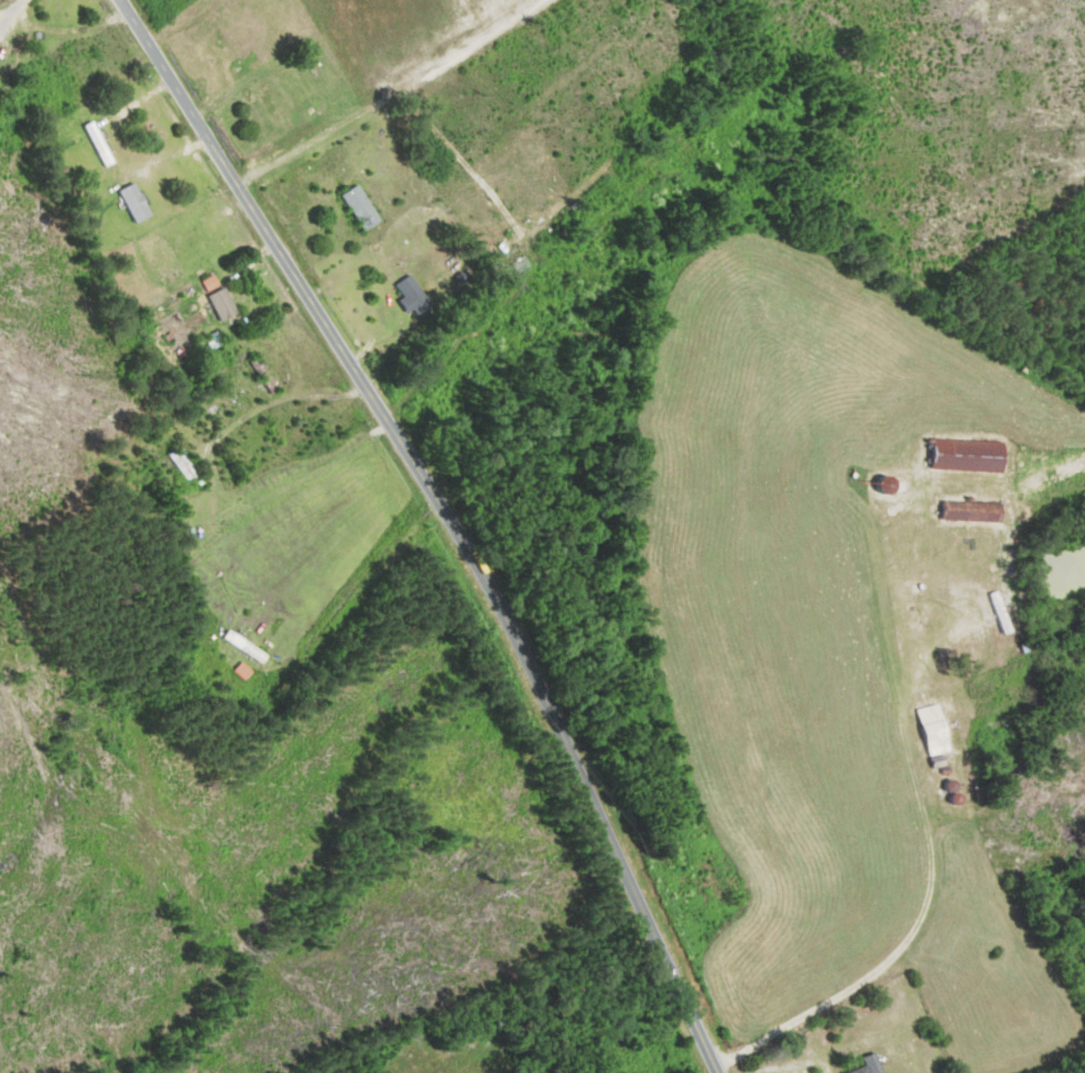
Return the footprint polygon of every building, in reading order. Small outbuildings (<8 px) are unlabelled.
[(115,162),(95,121),(84,126),(105,167),(115,162)] [(153,216),(138,182),(121,190),(136,224),(153,216)] [(382,222),(362,184),(344,194),(365,232),(382,222)] [(431,307),(415,275),(395,285),(412,316),(431,307)] [(204,282),(209,292),(222,286),(216,276),(204,282)] [(209,296),(223,322),(240,313),(226,287),(209,296)] [(251,364),(271,394),(278,389),(258,359),(251,364)] [(933,470),(1007,473),(1008,442),(934,439),(933,470)] [(1004,524),(1005,504),(946,501),(945,521),(1004,524)] [(992,595),(1004,635),(1013,632),(1002,592),(992,595)] [(267,657),(231,629),(224,637),(261,665),(267,657)] [(247,681),(254,671),(242,662),(235,672),(247,681)] [(931,757),(954,752),(943,705),(921,710),(931,757)] [(880,1052),(865,1057),(868,1066),(847,1072),(887,1072),(880,1052)]
